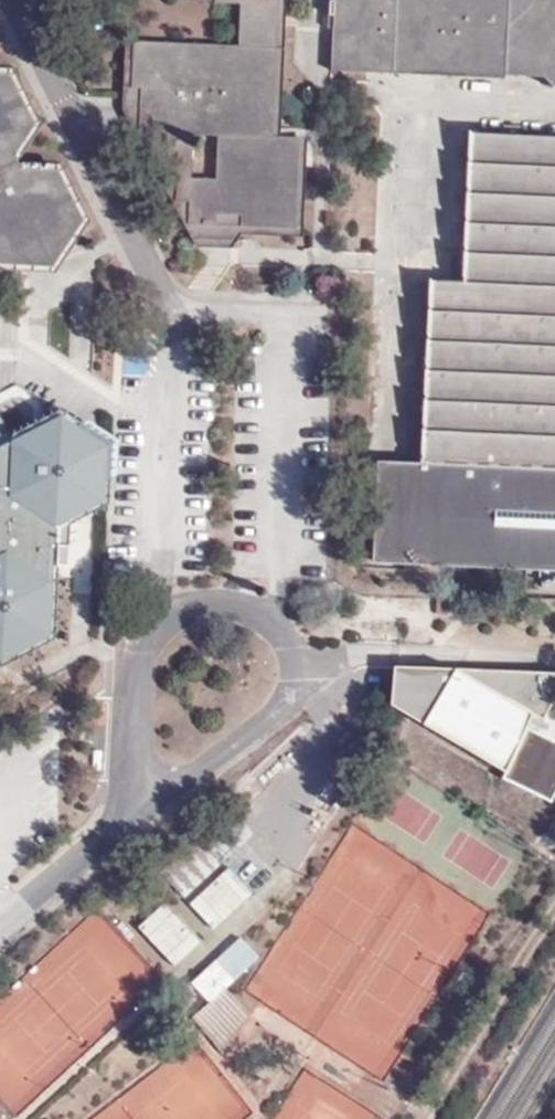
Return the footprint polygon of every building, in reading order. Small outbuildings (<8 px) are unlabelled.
[(187,204),(186,226),(292,231),(296,138),(269,136),(275,0),(212,0),(212,2),(238,4),(237,45),(133,41),(130,88),(139,89),(136,134),(150,136),(149,158),(162,158),(160,181),(174,182),(173,203),(187,204)] [(330,70),(362,71),(364,20),(394,21),(394,31),(504,36),(506,0),(333,0),(330,70)] [(502,78),(544,81),(553,92),(554,91),(554,0),(506,0),(502,78)] [(362,71),(502,78),(504,36),(394,31),(394,21),(364,20),(362,71)] [(469,132),(461,280),(428,278),(419,463),(554,469),(554,136),(469,132)] [(80,221),(0,261),(0,264),(53,268),(80,221)] [(107,445),(63,417),(33,433),(48,443),(48,459),(66,470),(65,485),(76,493),(77,520),(105,506),(107,445)] [(554,587),(554,469),(419,463),(380,461),(373,561),(543,569),(543,586),(554,587)] [(390,704),(505,772),(502,778),(550,802),(554,792),(554,740),(538,732),(554,695),(554,672),(393,665),(390,704)] [(223,862),(199,836),(189,845),(213,871),(223,862)] [(213,871),(189,845),(180,854),(203,880),(213,871)] [(203,880),(180,854),(170,863),(193,889),(203,880)] [(264,882),(240,858),(230,868),(252,892),(264,882)] [(170,863),(160,872),(184,898),(193,889),(170,863)] [(230,868),(229,867),(219,876),(243,901),(252,892),(230,868)] [(243,901),(219,876),(209,885),(233,911),(243,901)] [(233,911),(209,885),(200,894),(223,920),(233,911)] [(200,894),(190,903),(214,929),(223,920),(200,894)] [(173,913),(164,903),(139,927),(148,937),(173,913)] [(157,946),(182,923),(173,913),(148,937),(157,946)] [(166,956),(191,932),(182,923),(157,946),(166,956)] [(175,966),(200,942),(191,932),(166,956),(175,966)] [(106,975),(117,984),(106,997),(123,1011),(158,969),(130,946),(106,975)] [(224,971),(215,961),(191,983),(200,992),(224,971)] [(225,988),(233,980),(224,971),(200,992),(210,1002),(225,988)] [(250,1014),(225,988),(193,1018),(224,1050),(250,1014)]
